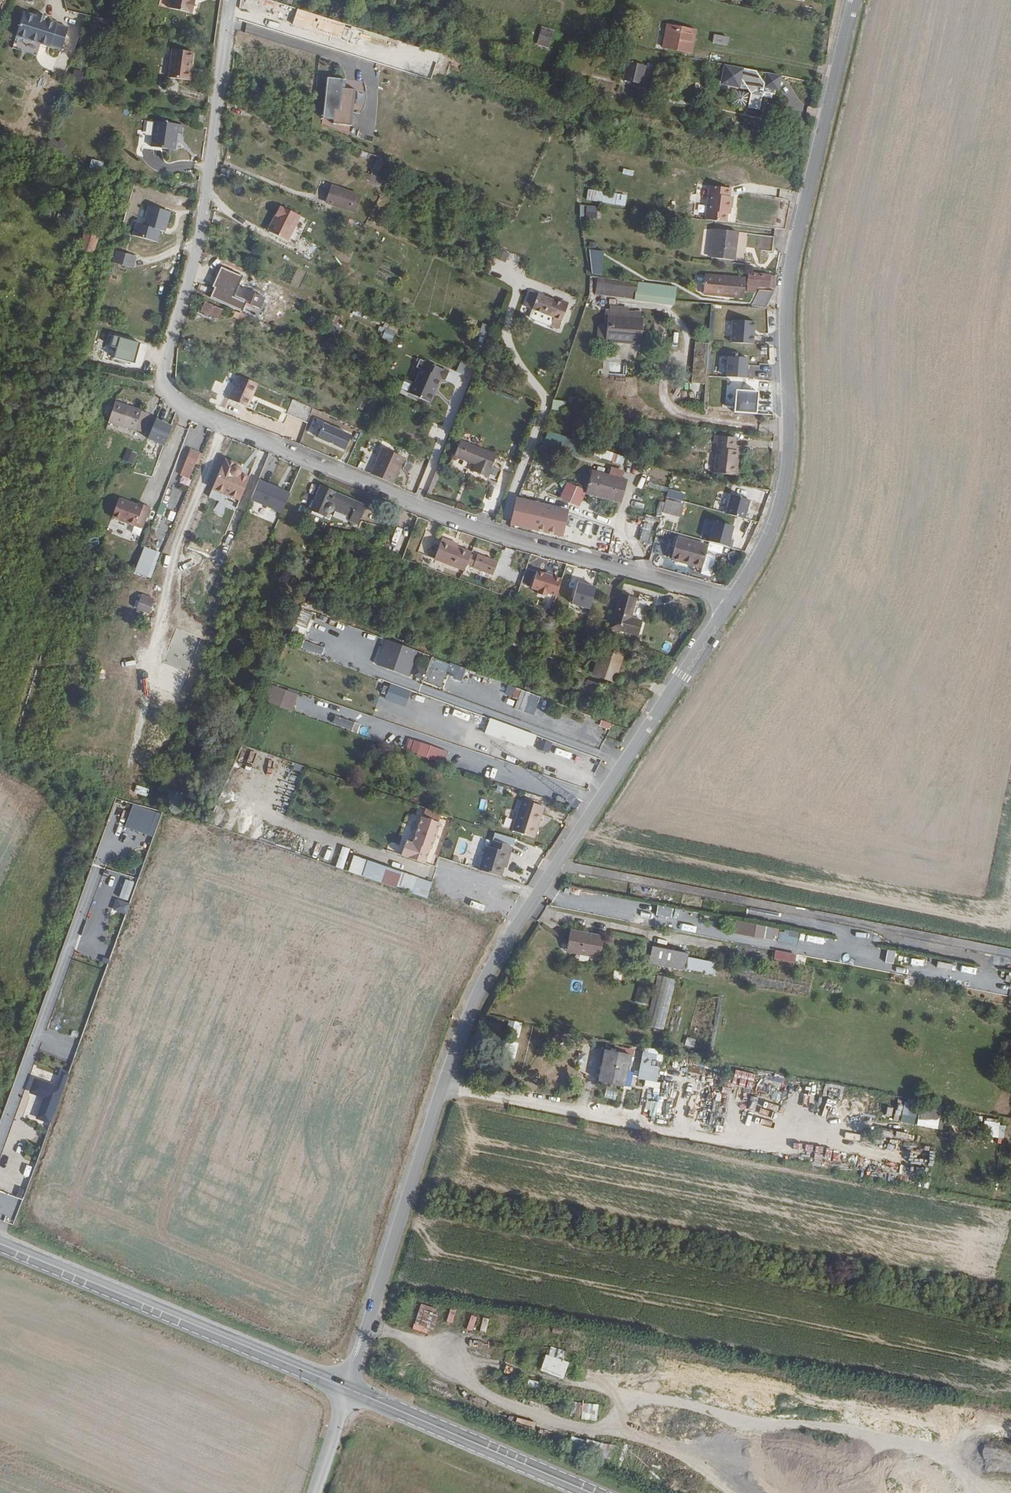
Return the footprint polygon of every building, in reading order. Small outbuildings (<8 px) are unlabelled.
[(166,9),(189,14),(191,4),(190,3),(190,0),(168,0),(166,9)] [(37,19),(24,14),(17,38),(50,49),(57,25),(37,19)] [(694,30),(667,25),(662,49),(689,55),(691,48),(687,47),(690,35),(693,36),(694,30)] [(549,47),(554,29),(542,26),(537,43),(549,47)] [(713,37),(711,46),(725,48),(726,39),(717,37),(713,37)] [(197,53),(176,50),(172,78),(193,81),(197,53)] [(632,65),(627,63),(623,81),(628,82),(632,65)] [(647,63),(645,80),(650,81),(653,64),(647,63)] [(644,67),(632,65),(628,82),(636,83),(638,76),(642,77),(644,67)] [(779,77),(723,66),(720,81),(722,85),(746,91),(748,96),(753,92),(757,93),(757,94),(762,96),(761,94),(771,95),(773,92),(775,92),(779,77)] [(75,68),(71,79),(80,82),(84,71),(75,68)] [(323,76),(318,117),(330,118),(329,122),(347,124),(351,88),(341,87),(338,86),(339,78),(323,76)] [(188,126),(160,123),(156,148),(169,150),(172,154),(178,151),(180,152),(181,141),(180,141),(181,135),(187,135),(188,126)] [(62,150),(67,142),(61,138),(56,147),(62,150)] [(91,159),(90,167),(100,169),(102,161),(91,159)] [(624,167),(622,173),(633,176),(634,170),(624,167)] [(730,197),(731,189),(711,185),(708,196),(732,201),(733,197),(730,197)] [(332,186),(325,201),(344,208),(350,193),(332,186)] [(626,205),(627,194),(588,190),(587,201),(626,205)] [(732,201),(708,196),(705,219),(726,222),(727,214),(728,207),(731,208),(732,201)] [(580,205),(580,217),(598,218),(598,206),(580,205)] [(287,241),(300,216),(281,206),(275,216),(277,216),(275,221),(270,224),(268,229),(269,232),(287,241)] [(46,209),(42,223),(49,225),(51,225),(62,228),(65,219),(59,217),(53,215),(54,211),(46,209)] [(177,215),(155,210),(149,229),(142,227),(139,240),(164,247),(168,231),(173,232),(177,215)] [(736,232),(714,229),(709,257),(732,261),(736,232)] [(84,232),(80,249),(95,253),(99,236),(84,232)] [(773,238),(758,236),(755,251),(770,253),(773,238)] [(499,249),(495,258),(506,262),(509,253),(499,249)] [(590,274),(603,275),(604,250),(591,249),(590,274)] [(114,253),(110,265),(129,271),(133,259),(114,253)] [(205,294),(237,309),(241,299),(228,294),(238,273),(216,263),(209,278),(214,280),(211,286),(209,285),(205,294)] [(719,295),(721,276),(703,273),(700,292),(719,295)] [(746,275),(745,287),(752,288),(770,291),(773,279),(746,275)] [(740,279),(721,276),(719,295),(737,297),(740,279)] [(636,297),(638,281),(598,277),(596,292),(636,297)] [(636,297),(636,299),(674,303),(676,286),(638,281),(636,297)] [(261,295),(235,283),(232,292),(257,303),(261,295)] [(536,300),(539,293),(531,290),(529,298),(536,300)] [(529,298),(525,305),(554,317),(551,325),(559,329),(568,304),(560,301),(539,293),(536,300),(529,298)] [(204,301),(200,313),(220,320),(224,308),(204,301)] [(644,339),(646,319),(611,315),(608,342),(632,344),(633,338),(644,339)] [(733,345),(755,347),(757,324),(735,322),(733,345)] [(386,327),(382,337),(392,341),(395,331),(386,327)] [(450,371),(422,357),(418,365),(422,367),(416,380),(414,380),(408,391),(429,401),(432,395),(432,390),(434,386),(437,387),(442,377),(446,379),(450,371)] [(728,380),(750,382),(751,374),(748,374),(749,361),(729,359),(728,380)] [(460,360),(457,371),(463,373),(467,362),(460,360)] [(253,380),(235,372),(224,396),(240,403),(246,391),(248,391),(253,380)] [(43,389),(35,387),(33,395),(40,397),(43,389)] [(361,409),(367,397),(360,393),(354,406),(361,409)] [(758,418),(760,395),(738,393),(736,416),(758,418)] [(33,395),(31,401),(39,403),(40,397),(33,395)] [(114,399),(108,397),(103,412),(110,414),(114,399)] [(110,415),(135,423),(142,405),(115,397),(114,399),(110,415)] [(294,398),(287,412),(307,421),(313,406),(294,398)] [(554,399),(552,409),(563,411),(565,401),(554,399)] [(143,410),(144,406),(142,405),(135,423),(139,424),(140,420),(143,410)] [(147,422),(150,412),(143,410),(140,420),(147,422)] [(172,425),(157,418),(149,437),(165,444),(172,425)] [(359,437),(325,421),(318,435),(345,448),(346,447),(352,450),(359,437)] [(489,476),(499,453),(467,442),(461,439),(456,454),(477,462),(474,470),(474,471),(489,476)] [(737,441),(720,439),(715,476),(736,479),(740,453),(735,453),(737,441)] [(130,441),(125,451),(138,456),(142,447),(130,441)] [(406,456),(383,446),(372,473),(394,482),(399,471),(397,470),(399,465),(401,466),(406,456)] [(201,453),(191,449),(181,473),(188,477),(194,462),(197,463),(201,453)] [(601,450),(599,459),(621,462),(622,454),(601,450)] [(238,458),(226,454),(214,484),(241,495),(251,472),(241,468),(242,466),(242,463),(240,461),(237,460),(238,458)] [(591,472),(585,494),(619,503),(624,481),(591,472)] [(258,481),(250,501),(281,513),(289,494),(258,481)] [(319,487),(308,512),(323,519),(325,516),(328,514),(330,513),(331,511),(348,518),(347,522),(356,526),(363,508),(334,495),(334,493),(319,487)] [(684,502),(687,493),(669,488),(666,497),(684,502)] [(726,515),(745,520),(750,501),(731,496),(726,515)] [(119,497),(112,516),(142,526),(150,504),(142,502),(141,505),(136,503),(119,497)] [(665,500),(661,514),(678,518),(682,504),(665,500)] [(520,501),(514,525),(562,537),(568,513),(520,501)] [(709,543),(732,550),(734,542),(730,541),(734,528),(715,523),(709,543)] [(650,538),(642,535),(639,545),(647,548),(650,538)] [(443,537),(434,560),(464,571),(468,564),(474,566),(473,568),(493,575),(498,562),(478,554),(477,557),(471,554),(472,551),(453,544),(454,541),(443,537)] [(677,540),(672,562),(703,569),(708,551),(708,548),(682,542),(677,540)] [(152,578),(159,551),(143,547),(136,574),(152,578)] [(556,597),(562,581),(537,573),(531,590),(538,592),(537,595),(546,598),(547,595),(556,597)] [(591,610),(595,588),(577,584),(572,606),(591,610)] [(194,601),(198,589),(192,587),(188,599),(194,601)] [(646,601),(619,594),(610,630),(638,636),(646,601)] [(152,612),(153,599),(140,597),(138,610),(152,612)] [(310,630),(316,616),(301,610),(297,621),(299,622),(298,625),(310,630)] [(191,631),(207,637),(208,633),(192,627),(191,631)] [(390,642),(380,668),(404,677),(411,660),(417,662),(420,654),(390,642)] [(206,650),(198,647),(193,657),(202,661),(206,650)] [(621,669),(624,656),(606,650),(602,663),(621,669)] [(417,662),(411,660),(404,677),(411,679),(417,662)] [(440,664),(434,662),(427,683),(439,688),(442,680),(447,682),(450,674),(438,670),(440,664)] [(598,678),(616,683),(621,669),(602,663),(598,678)] [(459,670),(458,676),(471,680),(473,674),(459,670)] [(384,700),(405,708),(411,690),(390,683),(384,700)] [(508,685),(505,695),(518,699),(515,708),(535,715),(541,696),(508,685)] [(595,686),(592,694),(607,699),(610,691),(595,686)] [(293,694),(274,687),(268,704),(296,714),(298,706),(289,703),(293,694)] [(301,697),(293,694),(289,703),(298,706),(301,697)] [(323,715),(308,710),(306,717),(320,722),(323,715)] [(464,713),(462,719),(477,723),(478,717),(464,713)] [(356,732),(359,723),(335,715),(332,724),(356,732)] [(601,720),(599,727),(609,730),(611,723),(601,720)] [(537,737),(495,722),(488,740),(498,744),(501,736),(507,738),(506,741),(526,749),(527,746),(533,748),(537,737)] [(539,737),(535,748),(549,753),(553,742),(539,737)] [(423,745),(414,742),(411,753),(419,756),(423,745)] [(426,747),(422,758),(440,764),(443,753),(426,747)] [(556,747),(555,753),(570,755),(571,749),(556,747)] [(491,780),(493,773),(479,768),(476,775),(491,780)] [(515,786),(518,779),(504,775),(502,783),(515,786)] [(548,809),(527,802),(516,832),(537,840),(548,809)] [(127,818),(130,811),(116,805),(113,812),(127,818)] [(435,851),(444,824),(425,818),(416,844),(409,842),(404,856),(428,865),(433,850),(435,851)] [(132,838),(130,844),(146,849),(148,843),(132,838)] [(482,871),(502,879),(505,870),(510,855),(513,856),(516,849),(496,842),(494,850),(489,848),(482,871)] [(344,870),(349,848),(341,846),(336,868),(344,870)] [(427,898),(433,881),(353,856),(348,872),(427,898)] [(604,940),(570,933),(568,945),(602,951),(604,940)] [(568,945),(565,954),(600,961),(602,951),(568,945)] [(686,968),(688,957),(652,950),(649,961),(686,968)] [(649,961),(648,967),(685,974),(686,968),(649,961)] [(647,1026),(664,1030),(676,979),(659,975),(647,1026)] [(685,1045),(694,1048),(696,1041),(687,1038),(685,1045)] [(629,1056),(603,1050),(596,1081),(622,1086),(629,1056)] [(721,1071),(665,1060),(654,1120),(709,1131),(721,1071)] [(774,1078),(725,1068),(712,1132),(761,1142),(774,1078)] [(660,1081),(643,1078),(636,1117),(652,1121),(660,1081)] [(62,1087),(44,1080),(25,1130),(44,1137),(49,1125),(44,1123),(52,1100),(57,1101),(62,1087)] [(616,1099),(617,1091),(605,1089),(604,1098),(616,1099)] [(985,1137),(999,1137),(1000,1120),(986,1119),(985,1137)] [(413,1302),(408,1315),(417,1318),(421,1305),(413,1302)] [(447,1326),(450,1311),(421,1305),(418,1321),(447,1326)] [(405,1381),(409,1367),(403,1365),(399,1379),(405,1381)] [(575,1403),(575,1417),(585,1417),(585,1403),(575,1403)] [(743,1484),(749,1486),(752,1471),(746,1469),(743,1484)]
